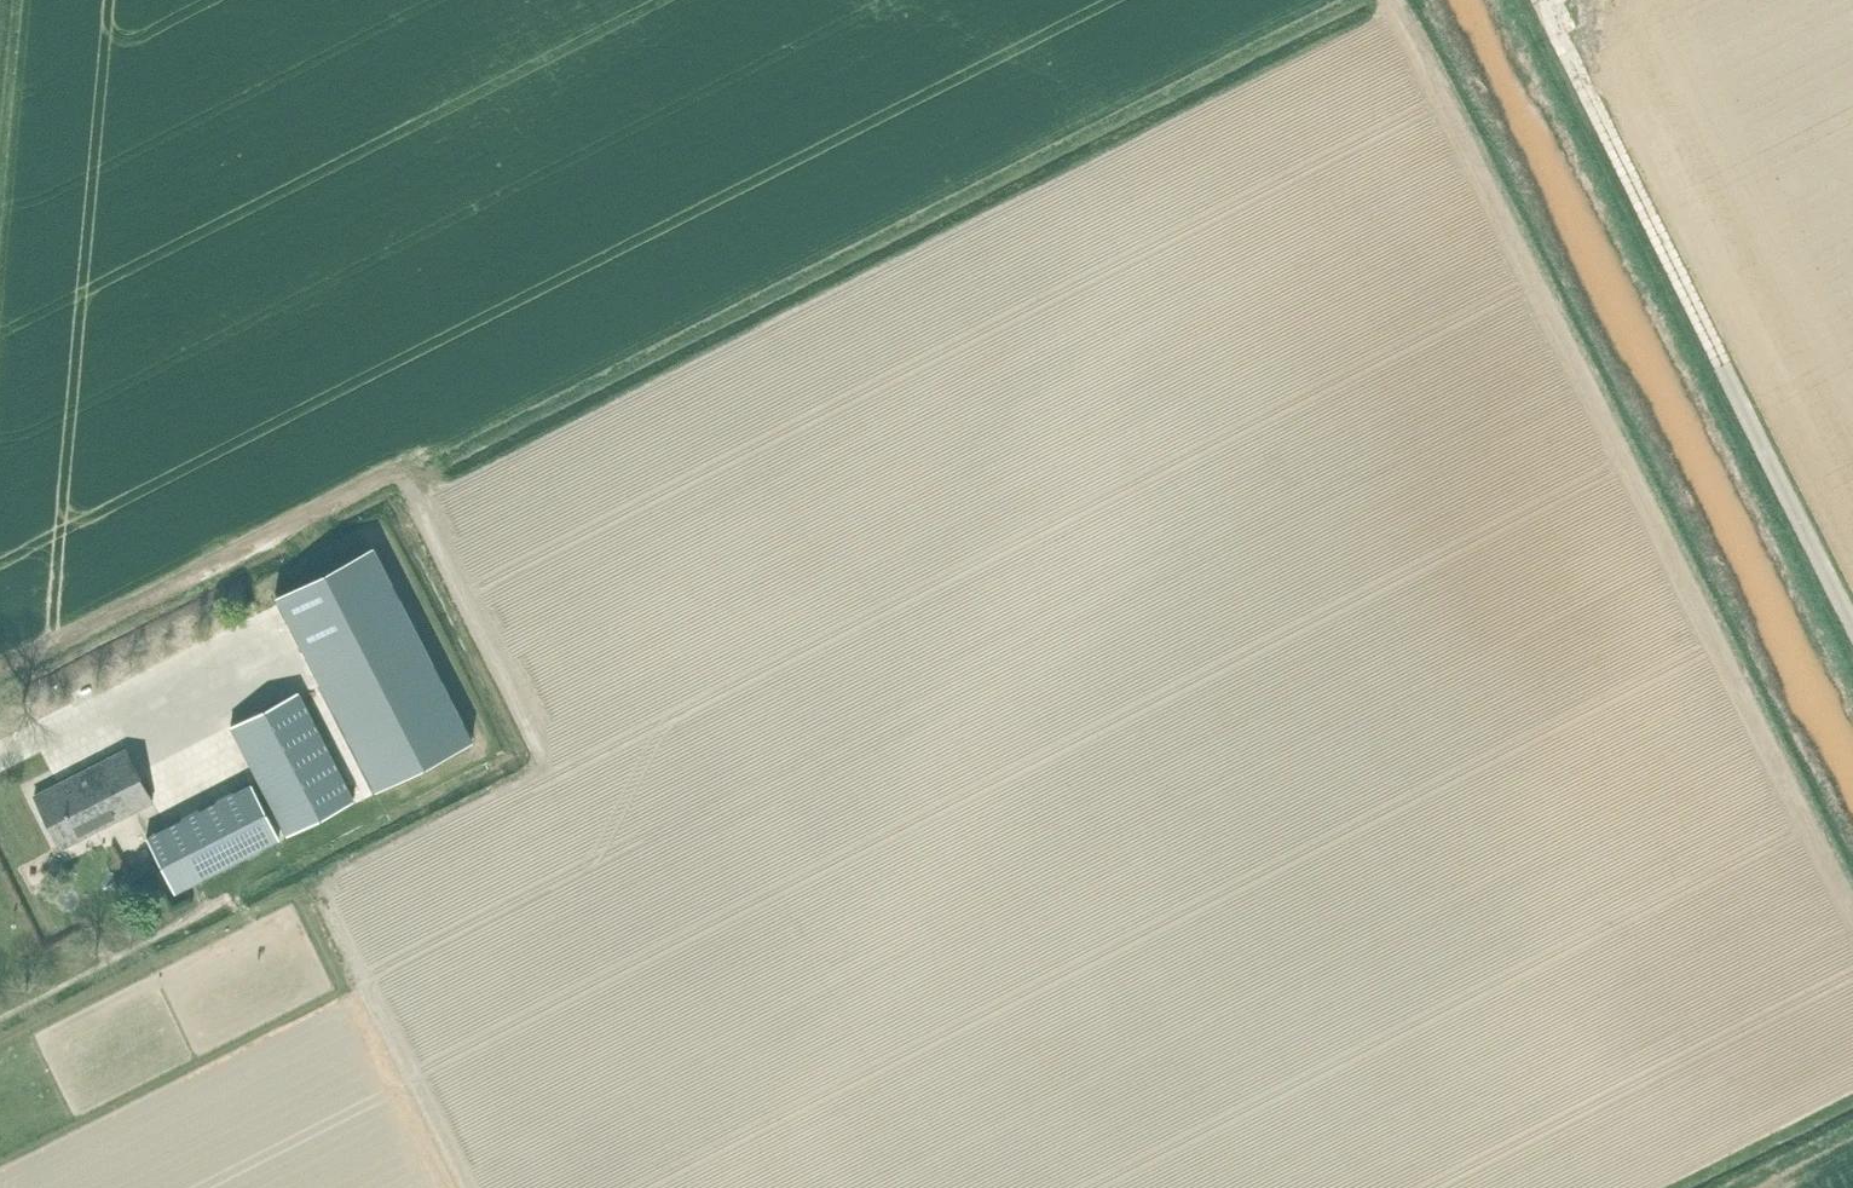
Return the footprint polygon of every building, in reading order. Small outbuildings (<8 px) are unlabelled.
[(275,595),(373,789),(472,738),(373,545),(275,595)] [(233,724),(288,834),(355,800),(298,692),(233,724)] [(37,795),(63,848),(154,801),(127,751),(37,795)] [(146,836),(175,892),(279,838),(251,783),(146,836)]
